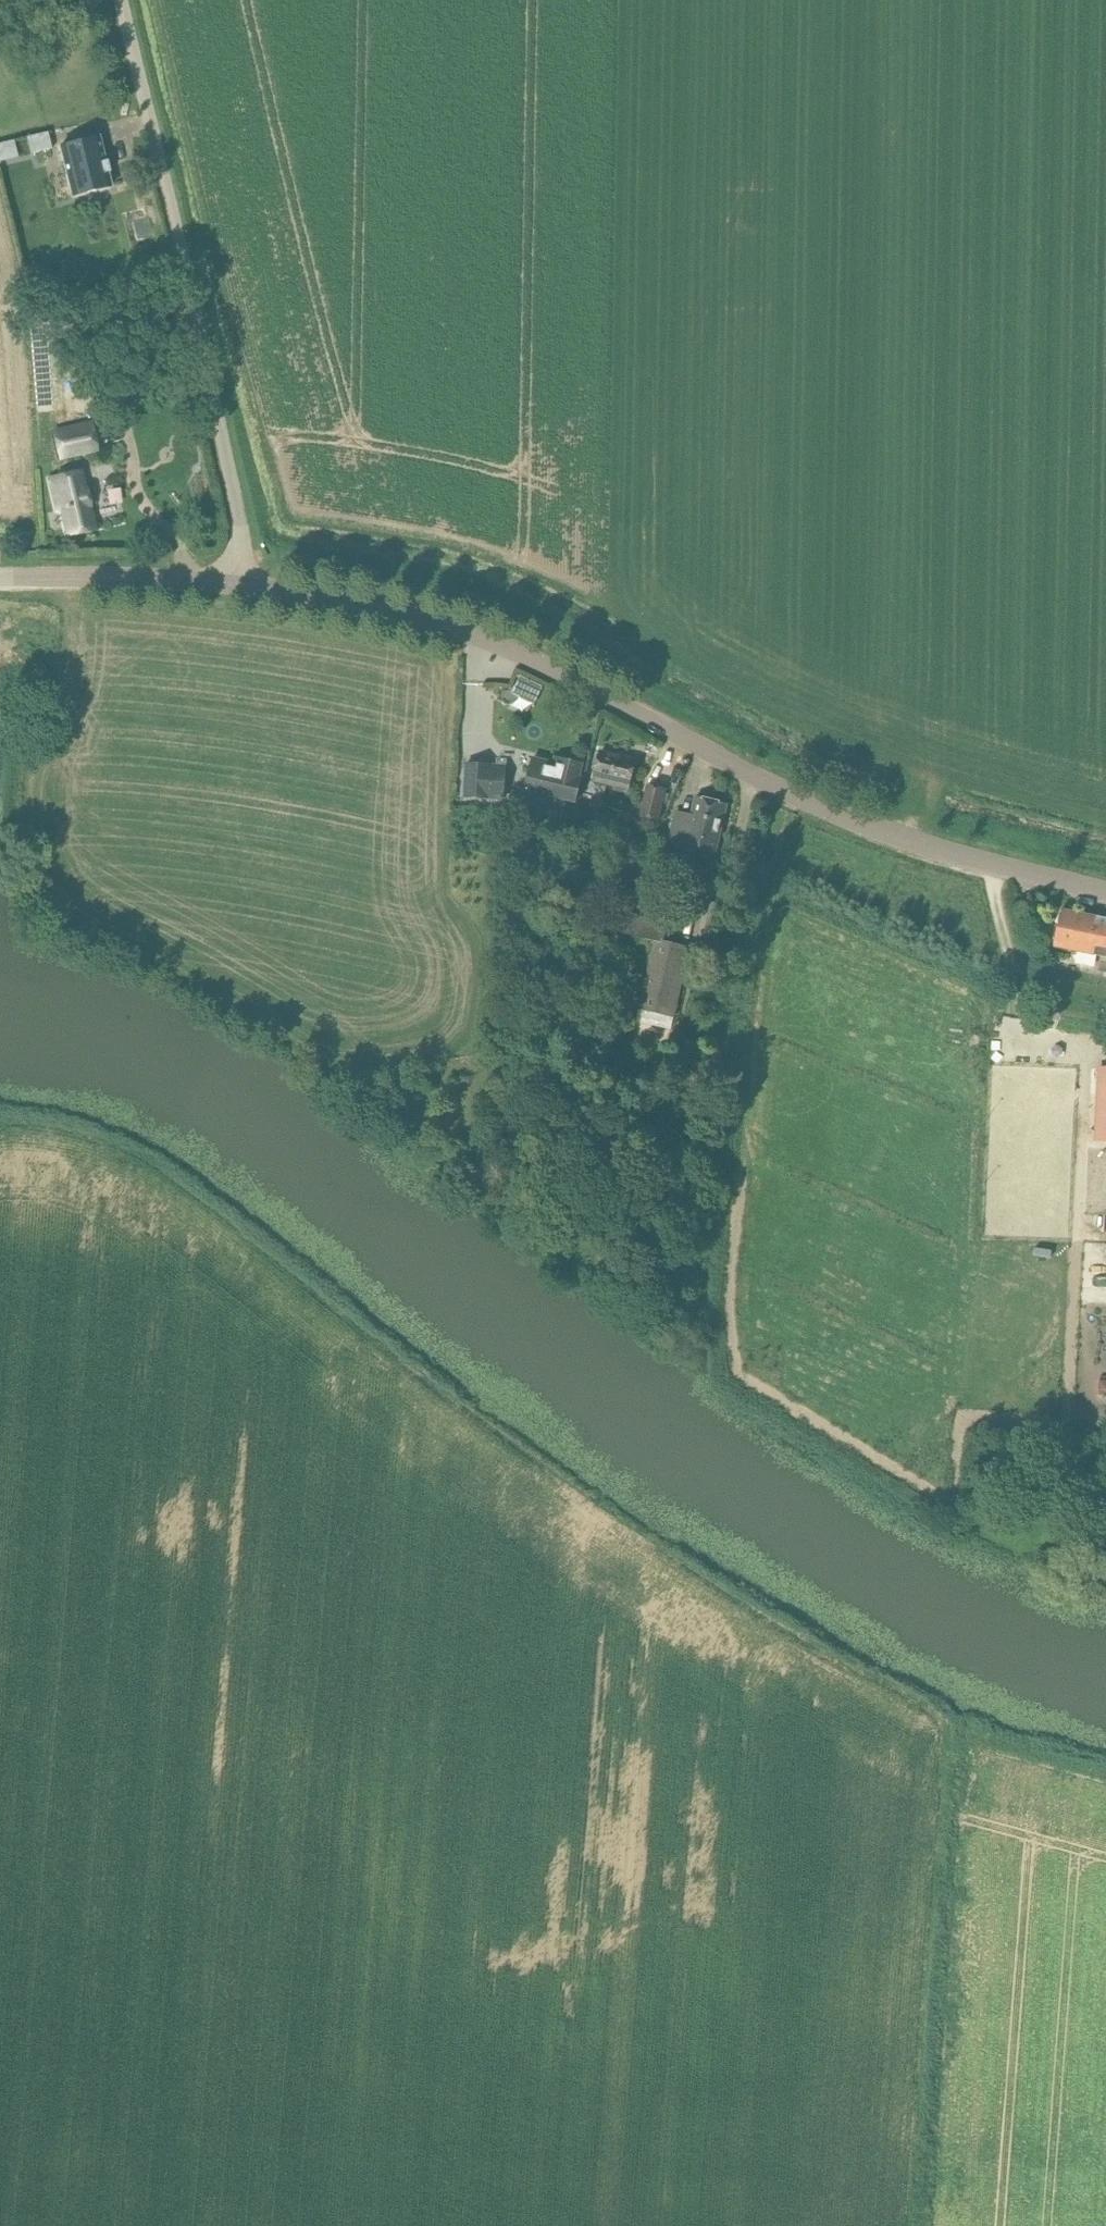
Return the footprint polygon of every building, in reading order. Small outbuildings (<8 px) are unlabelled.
[(24,134),(25,151),(47,151),(47,133),(24,134)] [(99,138),(60,148),(72,196),(110,186),(99,138)] [(16,156),(11,139),(0,142),(0,161),(16,156)] [(56,431),(54,431),(61,459),(76,455),(98,450),(91,423),(90,423),(56,431)] [(68,536),(96,529),(81,471),(49,478),(57,510),(61,509),(68,536)] [(521,675),(513,694),(536,704),(544,686),(521,675)] [(629,787),(636,760),(601,752),(595,779),(629,787)] [(534,758),(526,791),(576,803),(582,778),(580,777),(583,764),(556,758),(555,763),(534,758)] [(491,765),(467,764),(465,797),(504,800),(506,766),(491,766),(491,765)] [(659,819),(661,810),(665,790),(649,786),(642,815),(659,819)] [(715,859),(728,804),(696,797),(690,823),(675,820),(668,847),(684,850),(684,852),(715,859)] [(1062,910),(1054,945),(1105,956),(1105,919),(1062,910)] [(690,948),(664,942),(668,923),(630,914),(625,934),(655,941),(637,1021),(671,1029),(690,948)] [(1051,970),(1048,982),(1057,984),(1058,983),(1060,973),(1051,970)] [(609,973),(606,985),(615,987),(618,976),(609,973)] [(1095,1141),(1105,1142),(1105,1067),(1098,1066),(1095,1141)]
